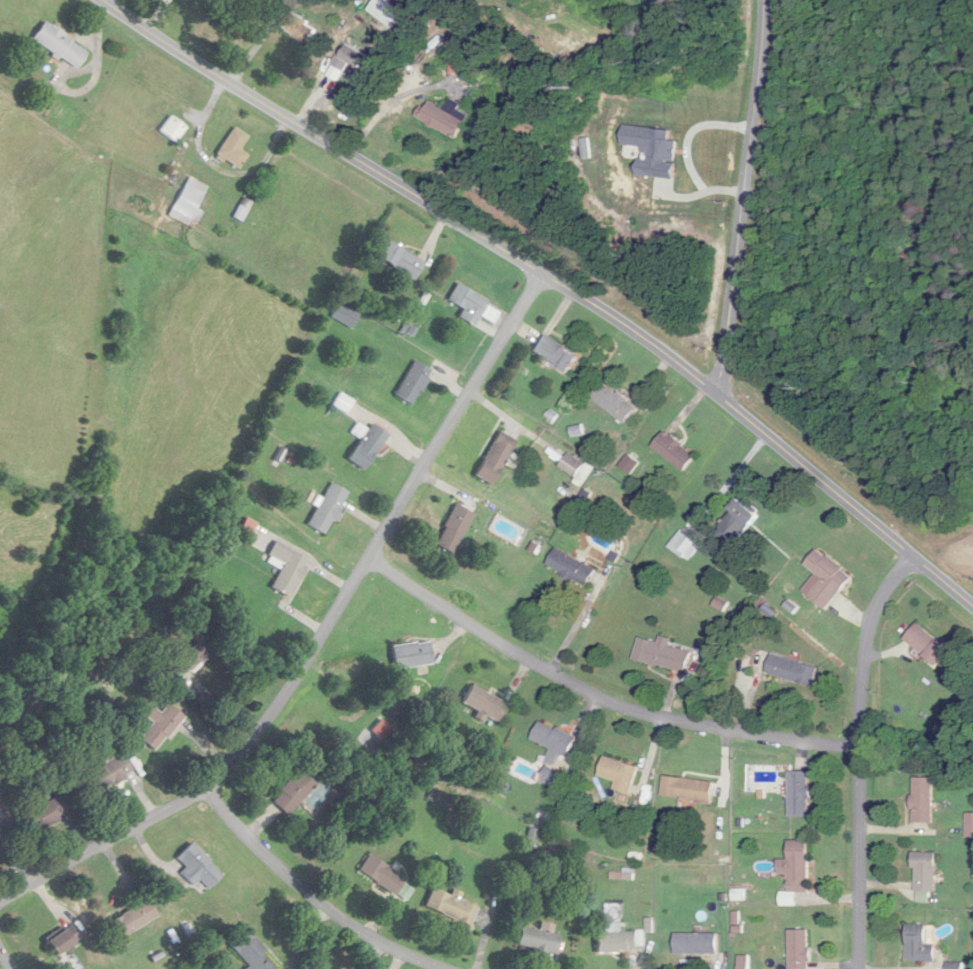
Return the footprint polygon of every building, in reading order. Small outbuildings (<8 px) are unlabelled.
[(319,40),(313,37),(318,29),(293,13),(282,31),(312,50),(319,40)] [(89,51),(43,22),(32,41),(77,69),(89,51)] [(371,58),(350,42),(326,74),(337,82),(352,63),(362,70),(371,58)] [(418,118),(457,139),(470,116),(458,110),(461,105),(450,99),(445,109),(428,100),(418,118)] [(176,143),(187,128),(171,116),(159,131),(176,143)] [(248,156),(239,149),(248,137),(236,128),(215,154),(236,170),(248,156)] [(169,217),(194,230),(202,213),(196,210),(208,186),(189,177),(169,217)] [(378,257),(414,280),(425,263),(388,240),(378,257)] [(488,300),(457,283),(448,301),(463,309),(458,318),(474,326),(480,317),(493,324),(499,312),(486,305),(488,300)] [(359,316),(340,303),(331,316),(350,329),(359,316)] [(532,350),(569,373),(579,356),(543,334),(532,350)] [(395,394),(411,405),(433,371),(416,361),(395,394)] [(593,395),(622,425),(636,411),(606,382),(593,395)] [(389,435),(372,423),(348,459),(365,471),(389,435)] [(515,439),(497,431),(477,477),(495,485),(515,439)] [(655,444),(683,473),(696,458),(669,431),(655,444)] [(561,467),(576,478),(585,464),(570,454),(561,467)] [(325,535),(349,492),(332,482),(307,525),(325,535)] [(759,516),(741,499),(721,521),(740,538),(759,516)] [(473,512),(454,504),(436,546),(455,554),(473,512)] [(668,547),(688,563),(702,545),(682,530),(668,547)] [(268,555),(284,563),(271,588),(290,597),(310,558),(276,541),(268,555)] [(587,587),(596,570),(557,548),(548,566),(587,587)] [(853,575),(817,549),(806,565),(823,577),(809,595),(828,609),(853,575)] [(905,639),(939,666),(951,651),(918,624),(905,639)] [(640,637),(634,659),(687,673),(692,652),(670,647),(672,639),(661,636),(659,643),(640,637)] [(395,669),(433,662),(429,640),(392,646),(395,669)] [(818,668),(773,653),(767,672),(812,687),(818,668)] [(500,723),(509,703),(471,685),(463,703),(480,711),(479,713),(500,723)] [(146,717),(153,721),(140,739),(158,751),(183,714),(168,703),(162,712),(153,706),(146,717)] [(532,739),(552,748),(546,762),(555,766),(561,753),(568,757),(577,738),(541,721),(532,739)] [(87,774),(97,793),(134,772),(123,753),(87,774)] [(639,766),(605,757),(600,776),(617,781),(615,790),(631,794),(639,766)] [(318,784),(302,768),(271,799),(287,815),(318,784)] [(541,779),(556,788),(563,777),(548,768),(541,779)] [(790,816),(810,816),(810,771),(790,771),(790,816)] [(663,797),(711,802),(713,781),(665,776),(663,797)] [(933,823),(933,778),(913,778),(913,823),(933,823)] [(69,813),(60,795),(25,813),(35,831),(69,813)] [(809,841),(789,841),(789,860),(779,860),(779,875),(789,875),(789,891),(809,891),(809,841)] [(186,867),(181,873),(193,885),(200,879),(209,888),(223,874),(191,843),(177,857),(186,867)] [(935,852),(916,852),(916,895),(935,895),(935,852)] [(408,888),(403,885),(408,878),(368,855),(358,872),(403,898),(408,888)] [(472,925),(479,906),(432,888),(425,907),(472,925)] [(108,922),(117,939),(158,917),(148,900),(108,922)] [(521,926),(517,945),(556,954),(561,934),(553,932),(555,925),(541,922),(539,930),(521,926)] [(81,938),(70,924),(46,941),(57,955),(81,938)] [(597,952),(645,951),(645,931),(622,932),(622,924),(614,924),(614,931),(597,932),(597,952)] [(927,944),(927,925),(908,925),(908,961),(936,961),(936,944),(927,944)] [(249,966),(246,968),(275,968),(278,966),(241,928),(226,942),(249,966)] [(810,930),(790,930),(790,968),(810,968),(810,930)] [(676,954),(718,954),(718,933),(676,933),(676,954)]
